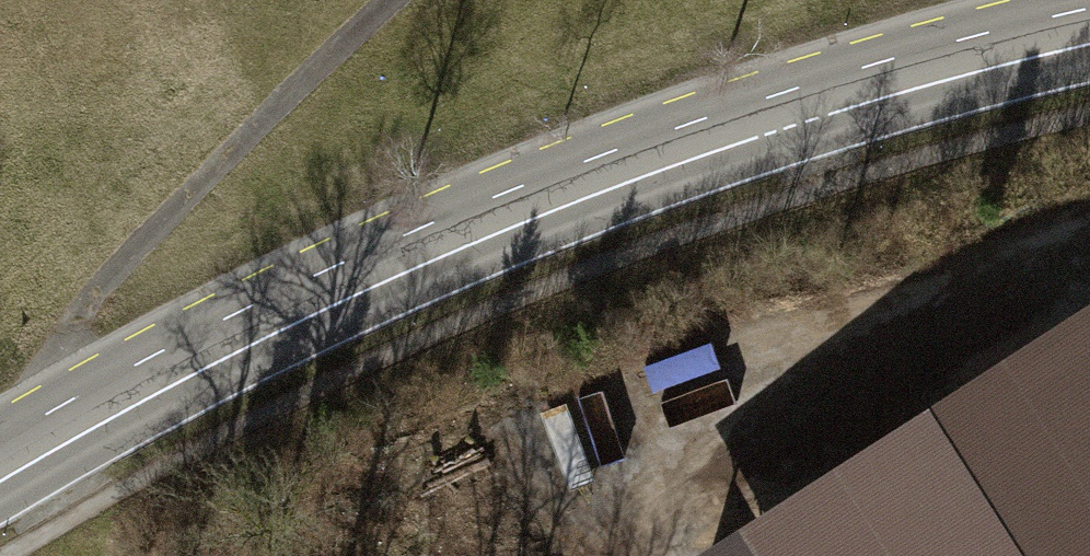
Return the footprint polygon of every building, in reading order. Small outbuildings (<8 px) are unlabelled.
[(738,516),(763,555),(1089,555),(1089,295),(738,516)]
